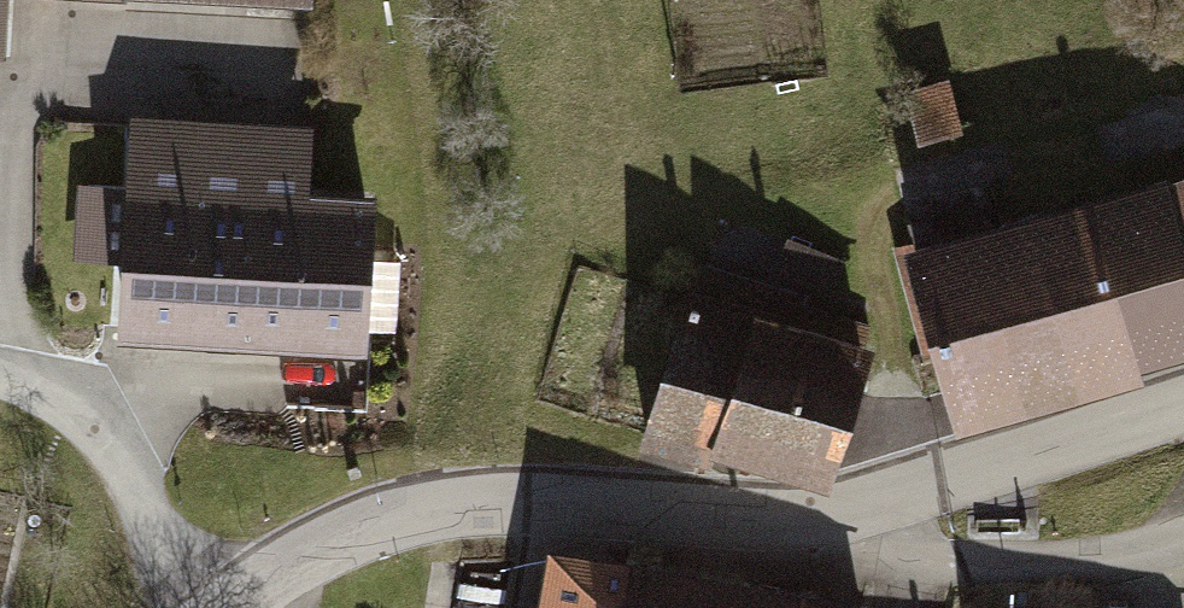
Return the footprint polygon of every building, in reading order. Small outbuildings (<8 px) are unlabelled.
[(945,83),(909,93),(921,134),(957,124),(945,83)] [(133,256),(129,325),(357,339),(365,200),(304,197),(308,135),(141,125),(137,189),(88,187),(84,253),(133,256)] [(907,222),(957,397),(1183,333),(1183,182),(944,250),(934,214),(907,222)] [(839,263),(791,243),(784,260),(832,280),(839,263)] [(869,329),(703,276),(695,300),(689,298),(647,431),(711,451),(715,438),(823,473),(869,329)] [(566,556),(556,607),(845,607),(800,600),(634,568),(566,556)]
